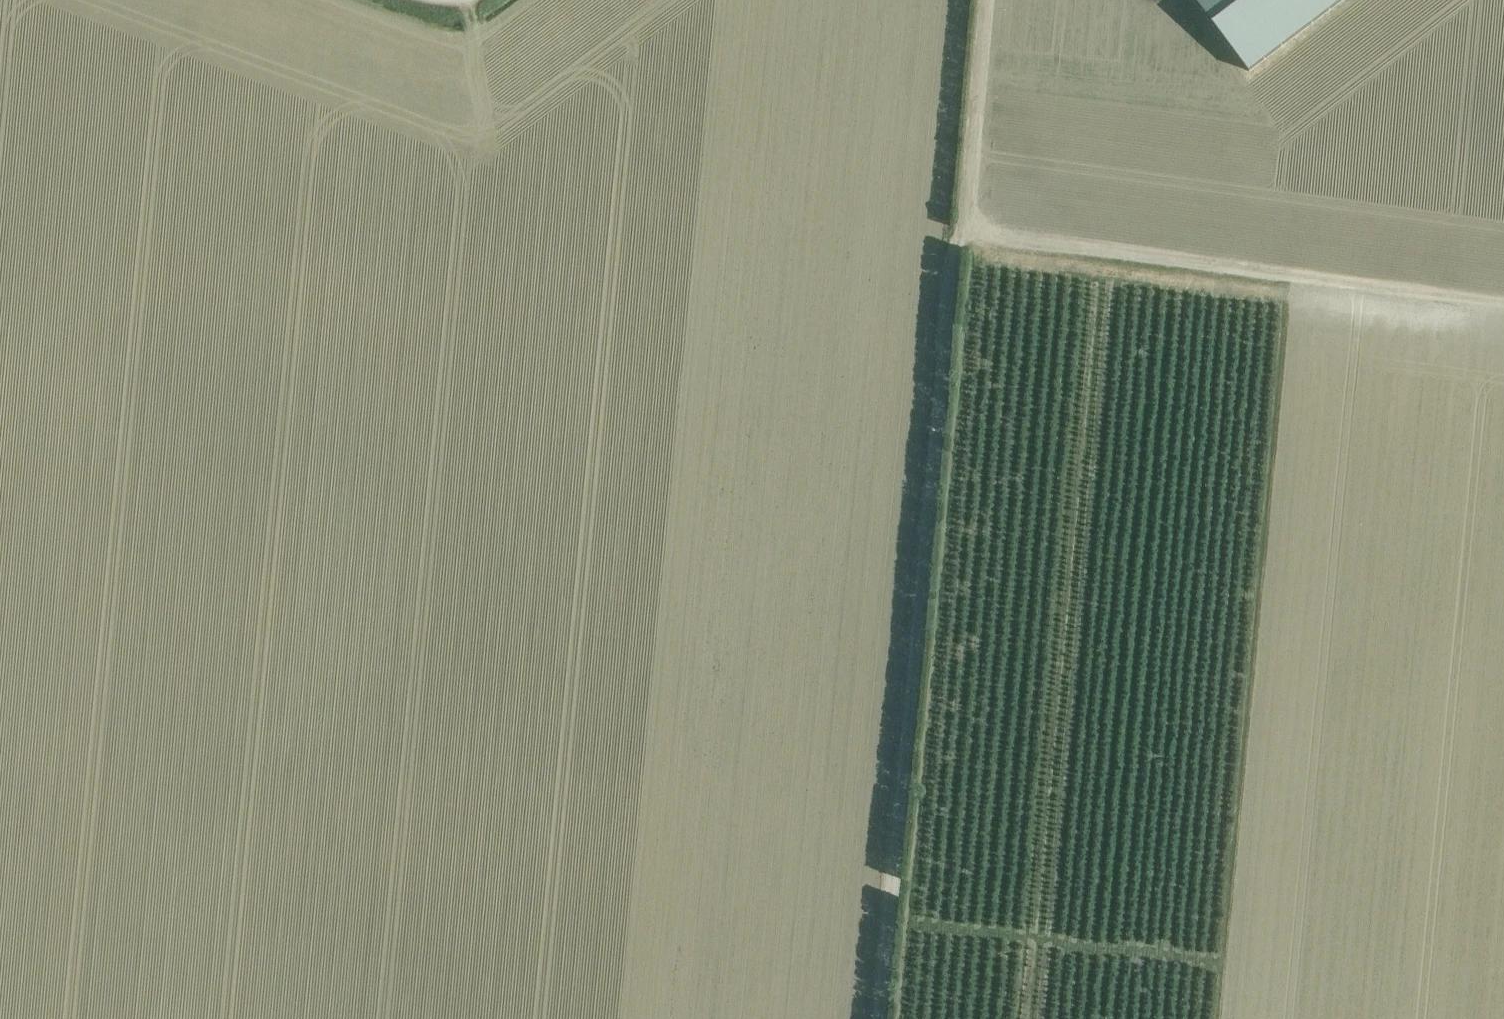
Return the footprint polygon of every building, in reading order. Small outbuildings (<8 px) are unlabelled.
[(1249,71),(1344,0),(1197,0),(1249,71)]
